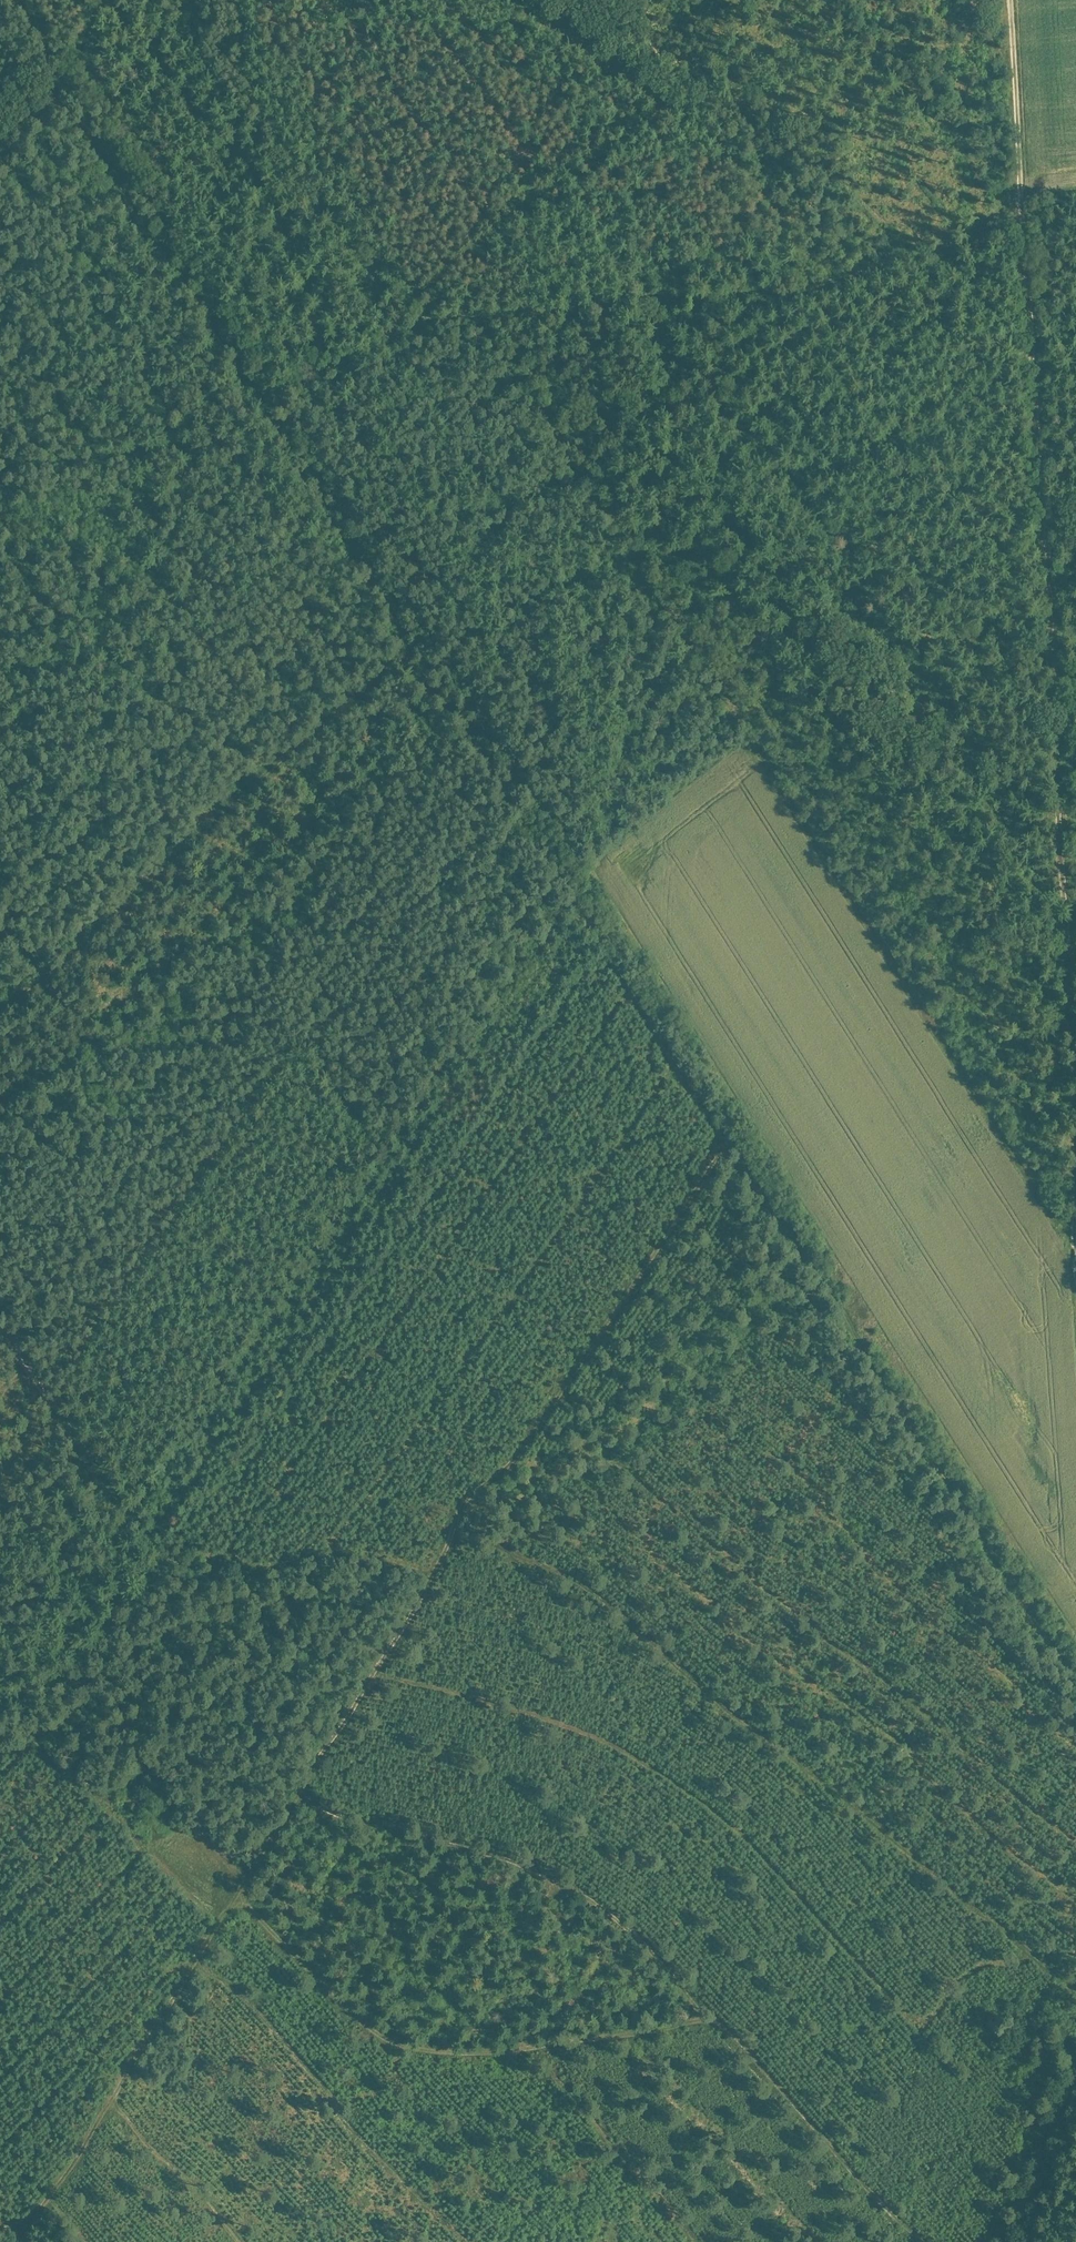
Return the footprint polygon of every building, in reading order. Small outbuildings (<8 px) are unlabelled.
[(571,1907),(559,1901),(554,1910),(566,1917),(571,1907)]
